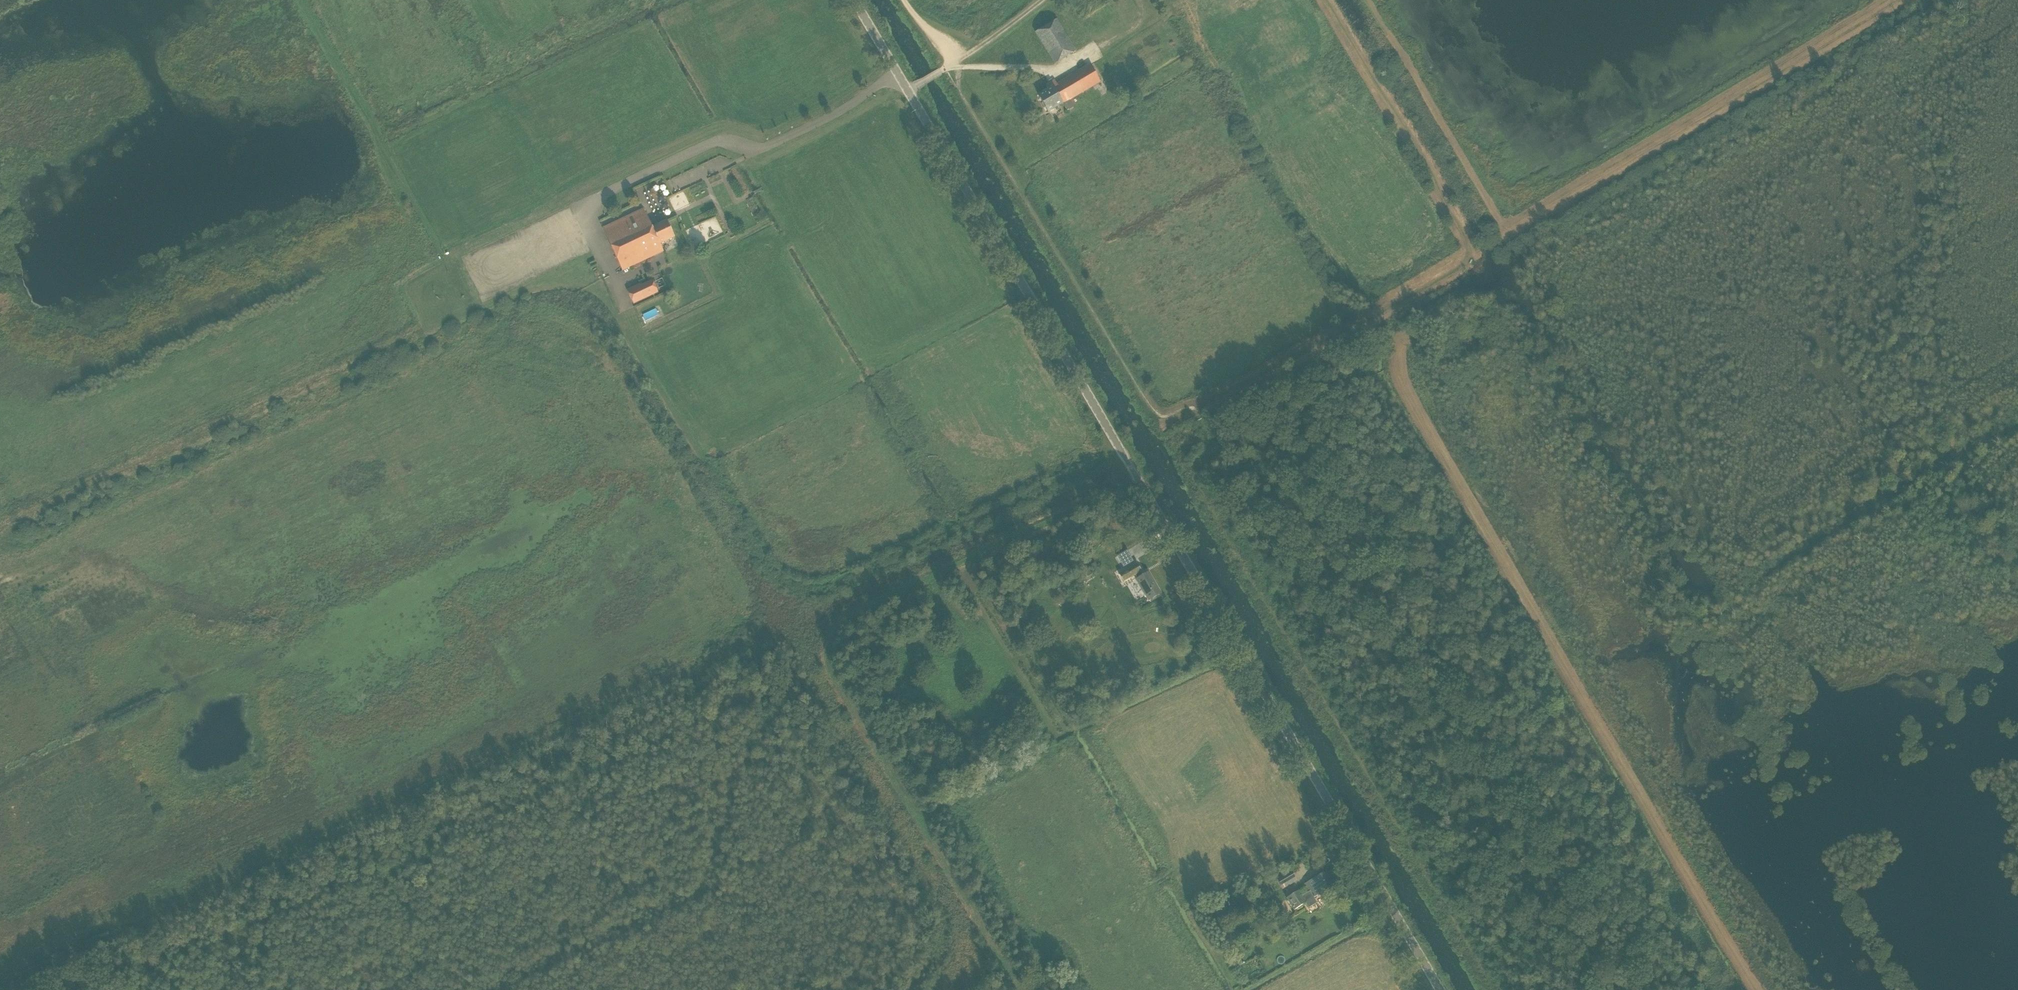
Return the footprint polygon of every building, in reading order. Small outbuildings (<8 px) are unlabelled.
[(1036,32),(1055,63),(1083,46),(1070,25),(1062,30),(1056,20),(1036,32)] [(1038,96),(1048,112),(1063,103),(1068,110),(1074,107),(1069,99),(1100,81),(1090,65),(1066,80),(1057,85),(1054,80),(1047,85),(1049,89),(1038,96)] [(669,193),(670,201),(686,200),(686,193),(669,193)] [(623,218),(642,260),(663,250),(660,244),(674,237),(666,220),(652,227),(643,208),(623,218)] [(602,227),(622,269),(642,260),(623,218),(602,227)] [(641,282),(626,289),(634,305),(658,293),(652,280),(642,285),(641,282)] [(1122,572),(1119,574),(1124,582),(1135,575),(1137,579),(1149,600),(1152,599),(1160,593),(1148,573),(1144,575),(1143,576),(1140,572),(1141,571),(1137,563),(1136,564),(1122,572)] [(1080,575),(1071,579),(1076,588),(1084,583),(1080,575)] [(1296,880),(1290,870),(1276,879),(1282,889),(1296,880)] [(1298,891),(1287,898),(1288,901),(1293,908),(1295,910),(1306,903),(1309,908),(1316,903),(1313,898),(1316,896),(1325,891),(1333,886),(1325,872),(1316,877),(1307,882),(1304,884),(1309,892),(1302,896),(1298,891)] [(1286,890),(1289,895),(1299,888),(1295,882),(1290,885),(1291,887),(1286,890)]
